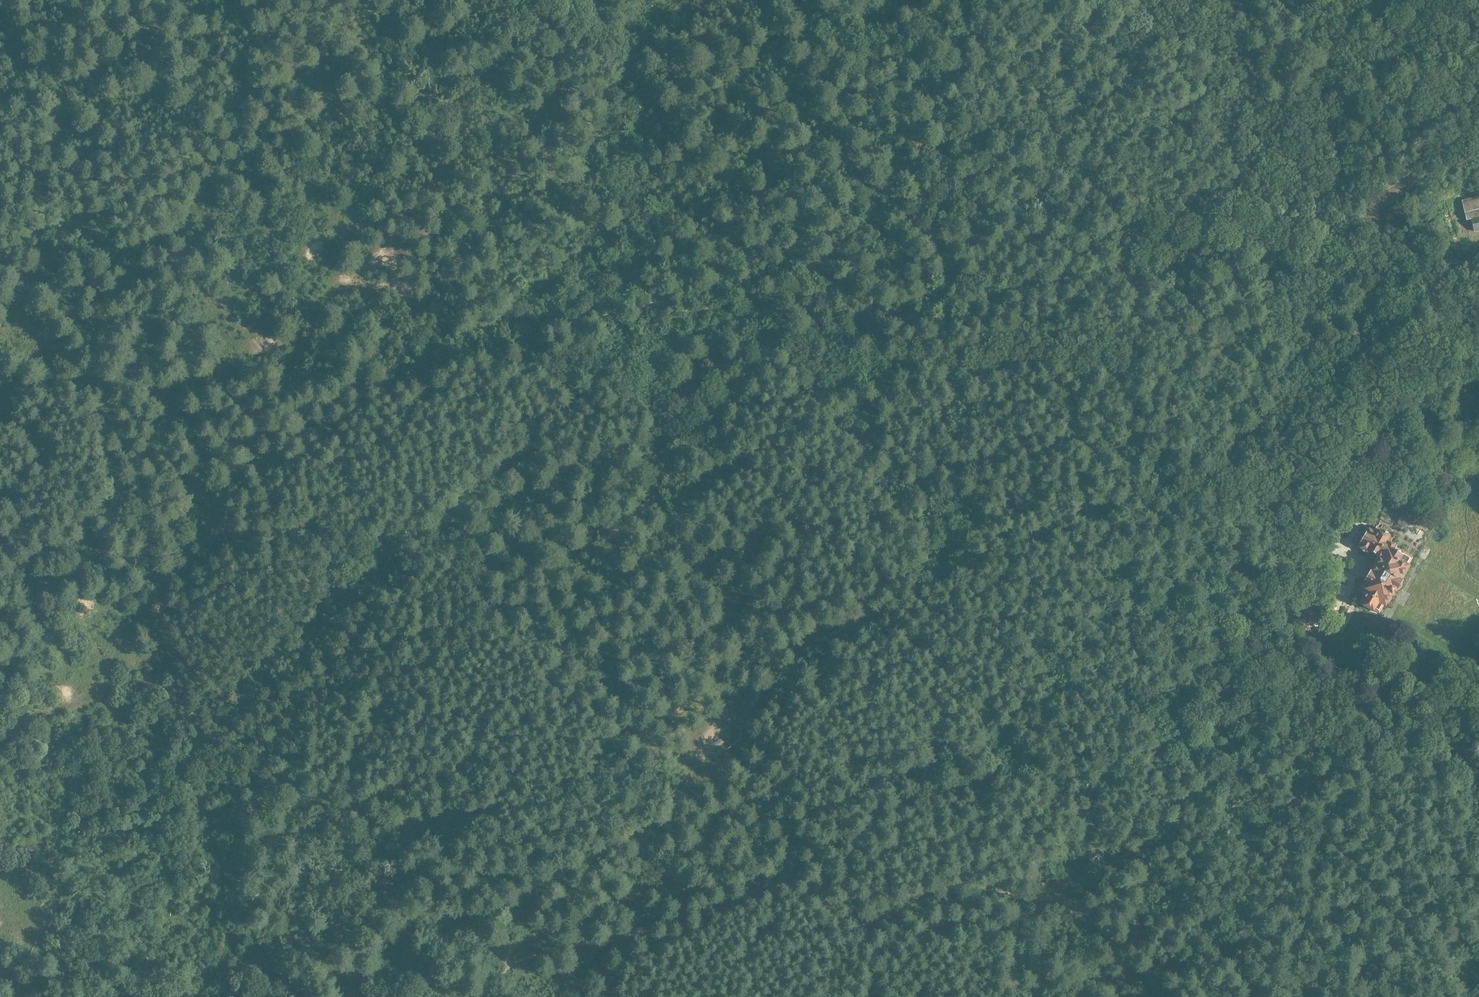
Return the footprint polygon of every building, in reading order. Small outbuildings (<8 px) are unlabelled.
[(1461,200),(1466,220),(1470,219),(1474,231),(1478,230),(1478,196),(1461,200)] [(1367,550),(1375,555),(1374,556),(1376,557),(1375,559),(1376,559),(1368,573),(1365,571),(1361,577),(1364,579),(1358,590),(1364,594),(1358,604),(1373,613),(1374,611),(1378,614),(1383,606),(1385,607),(1394,591),(1395,591),(1396,590),(1397,590),(1398,589),(1399,587),(1401,585),(1401,584),(1401,583),(1401,582),(1402,580),(1401,580),(1409,565),(1408,564),(1412,558),(1402,552),(1400,555),(1390,549),(1392,545),(1388,542),(1386,541),(1388,536),(1388,534),(1381,530),(1378,530),(1377,533),(1368,529),(1360,545),(1361,545),(1359,548),(1365,551),(1367,550)] [(1297,608),(1306,617),(1311,611),(1303,602),(1297,608)]
